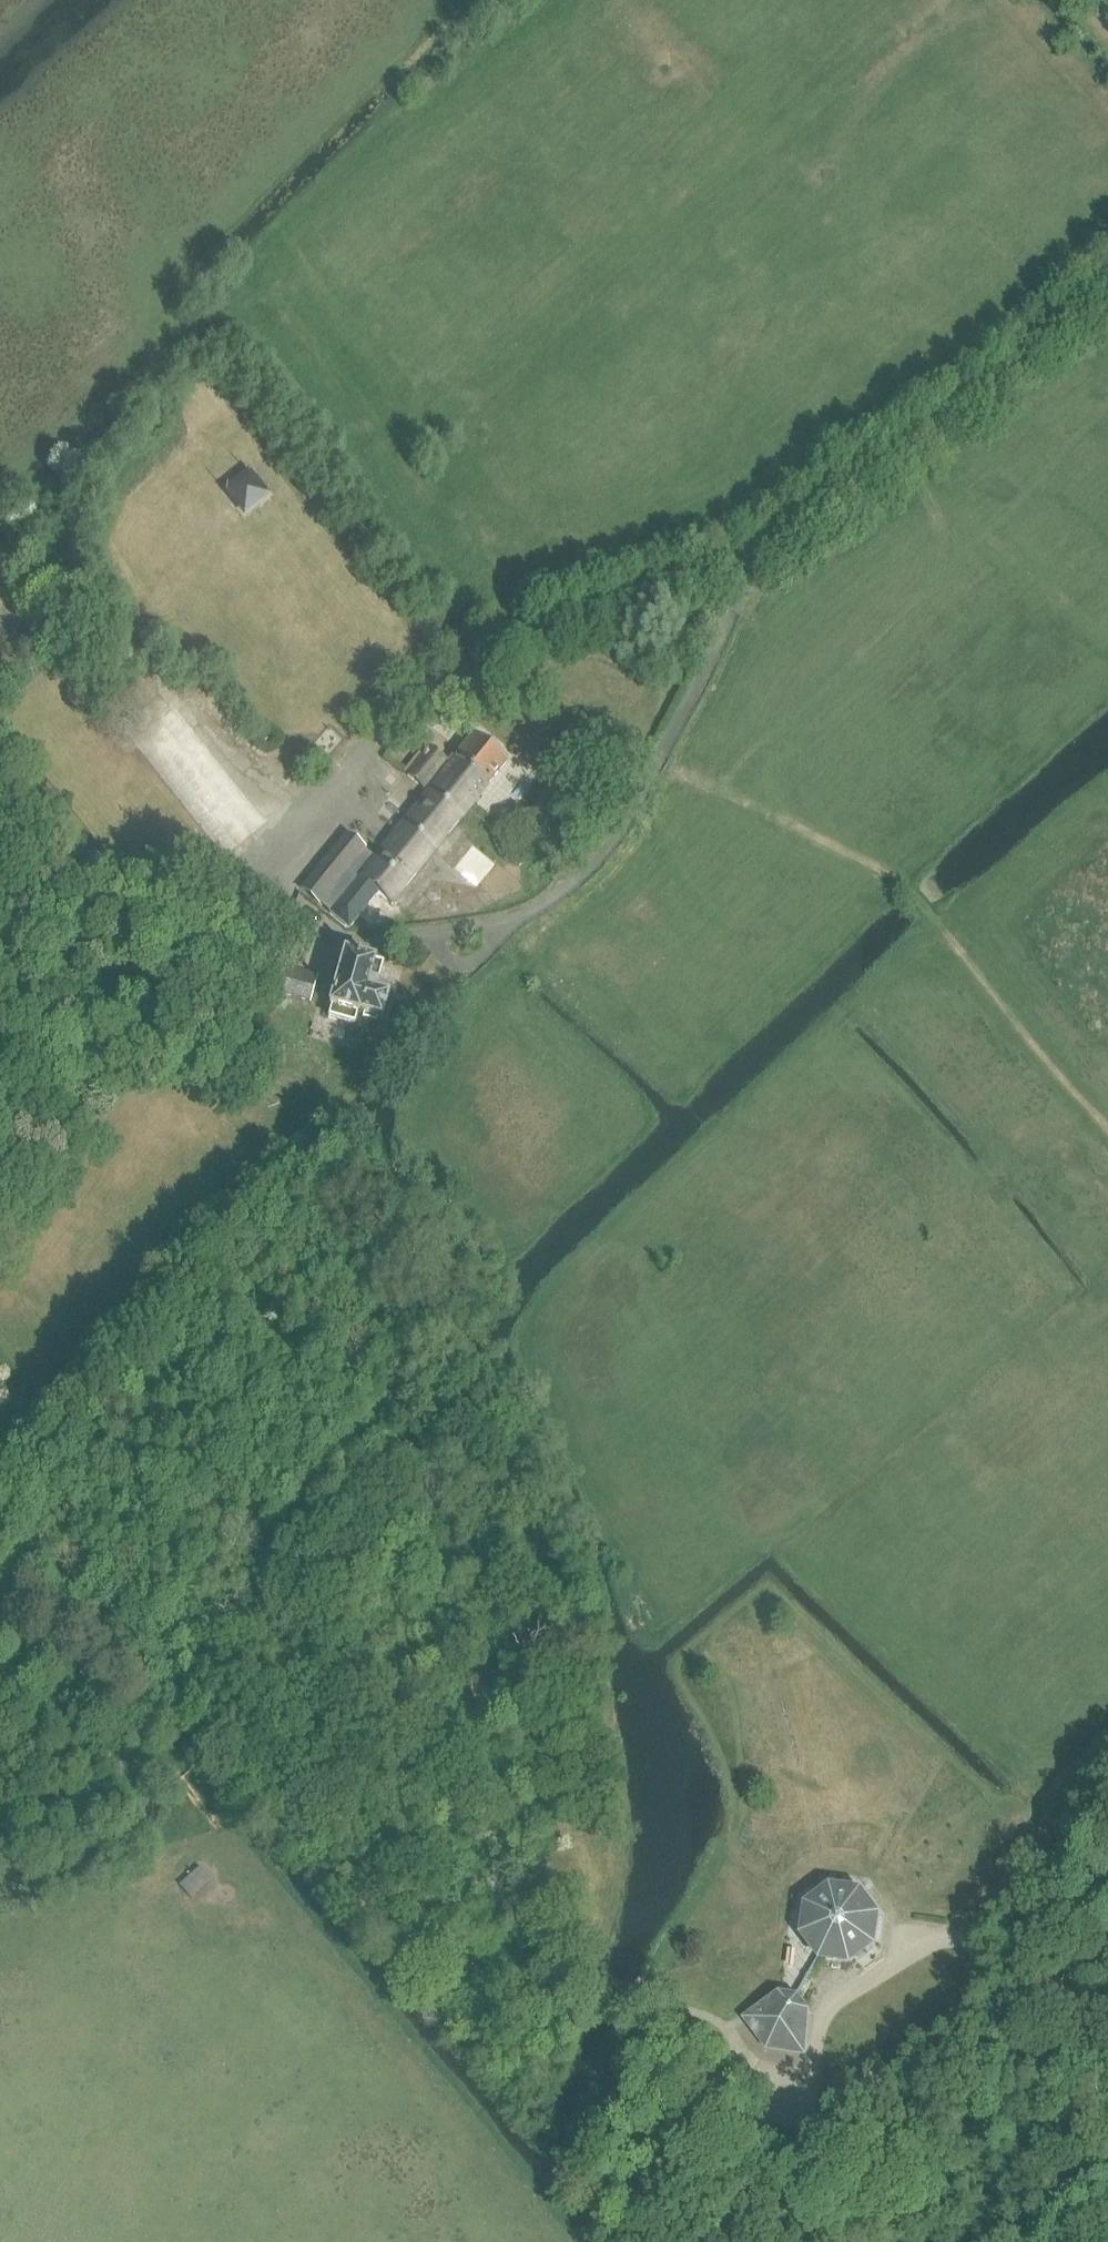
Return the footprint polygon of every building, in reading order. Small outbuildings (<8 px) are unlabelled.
[(393,904),(433,855),(507,762),(474,735),(450,765),(432,751),(425,759),(418,753),(403,773),(410,778),(428,793),(376,859),(346,835),(301,891),(349,929),(369,905),(380,914),(390,902),(393,904)] [(525,825),(533,816),(520,805),(513,814),(512,815),(525,825)] [(331,1008),(328,1019),(354,1027),(358,1015),(381,1022),(387,998),(383,997),(387,984),(379,982),(383,965),(364,960),(366,954),(346,949),(329,1008),(331,1008)] [(260,960),(253,987),(309,1004),(317,976),(260,960)] [(873,1946),(877,1917),(860,1894),(831,1890),(808,1907),(804,1936),(821,1959),(850,1963),(873,1946)] [(784,2031),(788,2028),(788,2026),(805,2029),(808,2012),(798,1998),(781,1996),(766,2006),(776,2021),(775,2027),(779,2031),(784,2031)]
